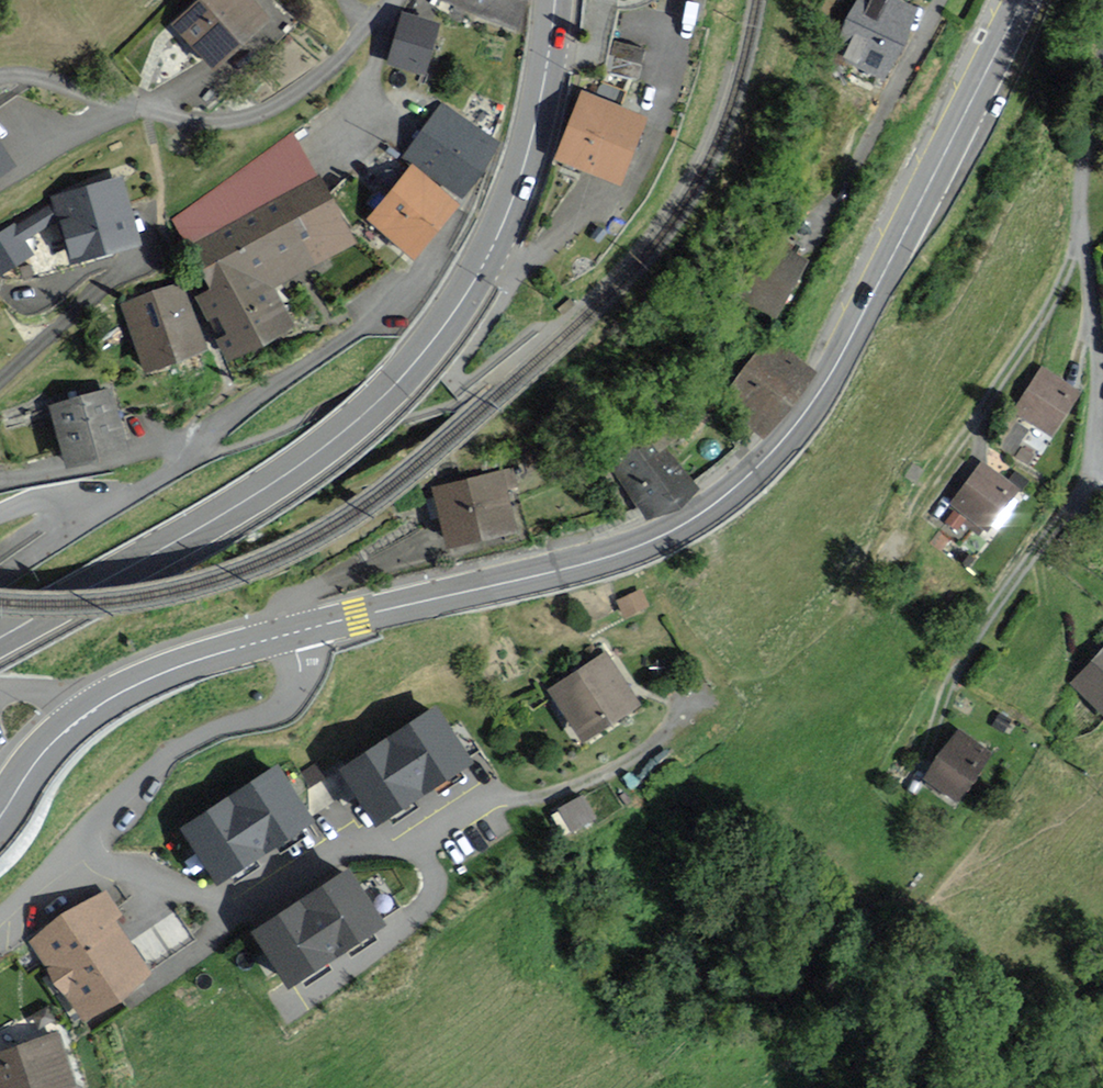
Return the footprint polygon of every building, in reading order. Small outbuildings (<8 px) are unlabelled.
[(250,0),(201,0),(176,23),(215,66),(267,19),(250,0)] [(519,26),(528,0),(444,0),(519,26)] [(892,0),(862,0),(836,56),(882,77),(913,10),(892,0)] [(441,23),(402,11),(387,61),(425,73),(441,23)] [(647,115),(580,90),(555,156),(621,182),(647,115)] [(502,144),(441,101),(403,155),(464,198),(502,144)] [(271,283),(353,242),(297,132),(176,218),(202,268),(251,243),(271,283)] [(0,143),(0,176),(15,166),(0,143)] [(459,203),(410,165),(368,218),(417,256),(459,203)] [(22,240),(57,218),(71,263),(140,243),(121,175),(51,196),(53,204),(17,227),(15,225),(0,235),(0,272),(30,253),(22,240)] [(230,356),(292,325),(271,283),(251,243),(202,268),(212,289),(200,295),(211,317),(220,313),(230,334),(221,339),(230,356)] [(809,261),(786,248),(766,280),(753,273),(739,296),(775,318),(809,261)] [(206,348),(181,281),(120,304),(146,371),(206,348)] [(807,368),(771,341),(725,400),(760,428),(807,368)] [(1076,391),(1042,370),(1019,408),(1052,429),(1076,391)] [(126,447),(109,391),(53,408),(69,464),(126,447)] [(692,486),(657,429),(612,457),(648,513),(692,486)] [(1014,486),(982,462),(953,502),(985,526),(1014,486)] [(512,467),(506,469),(435,485),(449,544),(517,528),(508,491),(518,488),(512,467)] [(649,606),(640,589),(618,600),(627,617),(649,606)] [(1074,682),(1102,709),(1102,652),(1074,682)] [(636,704),(604,656),(554,689),(585,737),(636,704)] [(435,704),(339,767),(376,823),(472,760),(435,704)] [(988,752),(959,732),(927,777),(956,797),(988,752)] [(277,763),(182,826),(218,882),(314,819),(277,763)] [(562,829),(596,819),(588,792),(554,802),(562,829)] [(348,868),(252,930),(289,986),(385,924),(348,868)] [(157,971),(102,892),(36,937),(91,1016),(157,971)] [(59,1028),(0,1050),(0,1087),(77,1087),(81,1087),(59,1028)]
